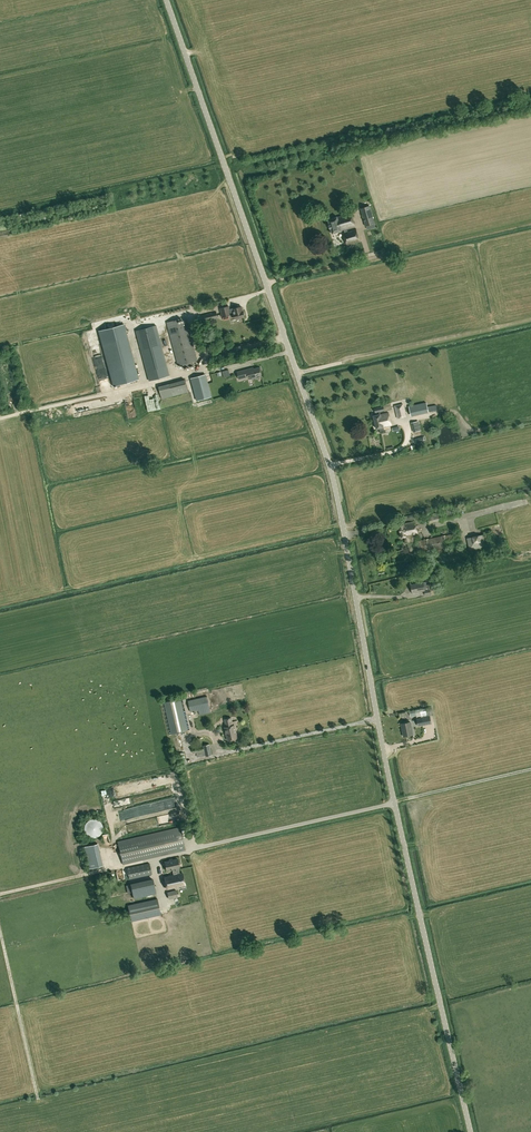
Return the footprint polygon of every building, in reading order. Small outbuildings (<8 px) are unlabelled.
[(365,226),(375,223),(370,205),(360,208),(365,226)] [(338,217),(338,216),(328,219),(332,234),(342,231),(344,230),(344,232),(343,233),(347,245),(360,241),(356,229),(346,231),(346,230),(355,227),(351,213),(338,217)] [(222,317),(234,315),(232,309),(232,308),(230,309),(229,305),(220,308),(222,317)] [(232,309),(234,315),(235,319),(245,316),(243,311),(242,306),(232,309)] [(218,318),(216,311),(202,315),(203,316),(198,317),(200,323),(210,320),(217,319),(218,318)] [(183,364),(193,361),(198,360),(187,321),(179,323),(178,319),(166,322),(178,366),(183,364)] [(170,376),(157,325),(136,330),(149,381),(170,376)] [(103,345),(121,407),(145,400),(128,338),(103,345)] [(248,359),(221,364),(221,367),(228,366),(229,369),(232,369),(231,366),(249,363),(248,359)] [(254,369),(253,367),(237,371),(239,379),(249,377),(248,375),(251,375),(252,376),(252,378),(261,376),(260,371),(261,370),(262,369),(261,368),(260,367),(254,369)] [(197,400),(211,397),(206,374),(191,378),(197,400)] [(159,386),(162,399),(188,392),(185,379),(159,386)] [(151,386),(144,388),(150,410),(157,408),(151,386)] [(417,412),(427,411),(426,402),(416,403),(417,412)] [(394,406),(397,418),(406,416),(403,403),(394,406)] [(385,432),(384,427),(392,425),(389,412),(380,414),(380,412),(382,411),(382,412),(385,411),(383,406),(374,408),(376,415),(373,416),(377,428),(379,428),(380,433),(385,432)] [(429,523),(459,516),(457,507),(427,514),(429,523)] [(401,537),(405,536),(414,534),(418,534),(415,521),(399,525),(401,537)] [(406,543),(409,554),(422,551),(425,551),(461,543),(459,532),(455,533),(445,535),(443,536),(428,539),(406,543)] [(414,534),(405,536),(406,543),(415,540),(414,534)] [(468,538),(470,549),(486,546),(484,534),(468,538)] [(412,593),(424,590),(425,595),(431,594),(429,584),(426,585),(426,582),(423,583),(423,582),(411,585),(412,593)] [(207,696),(188,701),(191,712),(198,710),(199,715),(211,712),(207,696)] [(179,699),(166,702),(173,734),(187,731),(179,699)] [(434,715),(432,707),(419,709),(415,710),(417,716),(421,716),(426,715),(427,716),(434,715)] [(419,726),(425,725),(432,723),(430,716),(417,718),(419,726)] [(224,727),(226,736),(227,736),(228,740),(238,738),(235,725),(233,725),(231,718),(225,719),(226,727),(224,727)] [(411,735),(410,730),(412,730),(410,721),(401,723),(404,736),(411,735)] [(206,756),(212,755),(210,744),(204,745),(206,756)] [(100,821),(100,820),(99,820),(99,819),(98,819),(97,819),(97,818),(96,818),(95,818),(94,818),(93,818),(92,818),(91,818),(90,818),(89,818),(89,819),(88,819),(87,819),(87,820),(86,820),(86,821),(85,821),(85,822),(85,823),(84,823),(84,824),(84,825),(84,826),(84,827),(83,827),(84,827),(84,828),(84,829),(84,830),(84,831),(85,831),(85,832),(85,833),(86,833),(86,834),(87,834),(87,835),(88,835),(89,836),(90,836),(91,836),(92,837),(93,837),(94,837),(95,836),(96,836),(97,836),(98,835),(99,835),(99,834),(100,834),(100,833),(101,833),(101,832),(102,831),(102,830),(102,829),(102,828),(103,827),(102,827),(102,826),(102,825),(102,824),(102,823),(101,823),(101,822),(101,821),(100,821)] [(180,827),(118,841),(123,865),(186,850),(180,827)] [(84,846),(89,868),(102,865),(97,843),(84,846)] [(179,868),(178,859),(165,862),(167,870),(173,869),(174,875),(164,877),(167,889),(180,886),(181,889),(186,888),(182,873),(180,874),(178,868),(179,868)] [(127,868),(129,879),(152,875),(149,863),(127,868)] [(131,885),(126,886),(128,893),(132,892),(134,898),(157,893),(153,879),(131,884),(131,885)] [(167,892),(169,899),(178,897),(176,890),(167,892)] [(157,898),(127,905),(131,922),(161,915),(157,898)]
